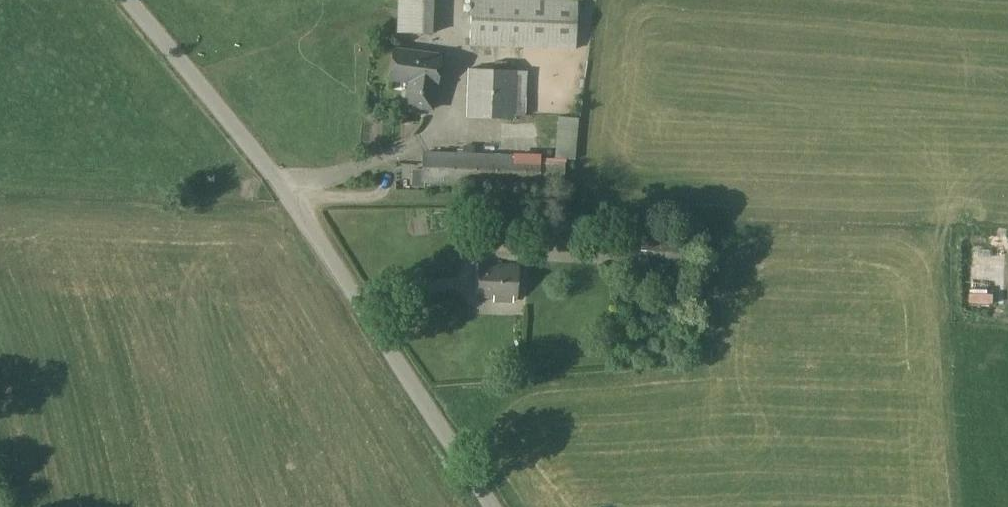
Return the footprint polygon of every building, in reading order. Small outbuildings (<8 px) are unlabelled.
[(577,0),(470,0),(469,45),(575,49),(576,21),(577,0)] [(432,19),(397,18),(396,32),(432,33),(432,19)] [(434,84),(435,84),(438,55),(393,49),(389,79),(409,82),(406,104),(431,108),(434,84)] [(514,115),(516,70),(467,68),(465,117),(514,119),(514,115)] [(526,70),(516,70),(514,115),(524,115),(526,70)] [(421,150),(421,170),(420,185),(422,185),(564,189),(564,159),(540,158),(540,154),(421,150)] [(409,170),(409,188),(421,188),(422,185),(420,185),(421,170),(409,170)] [(518,227),(484,226),(484,244),(518,245),(518,227)] [(477,297),(515,298),(517,265),(478,263),(477,297)]
